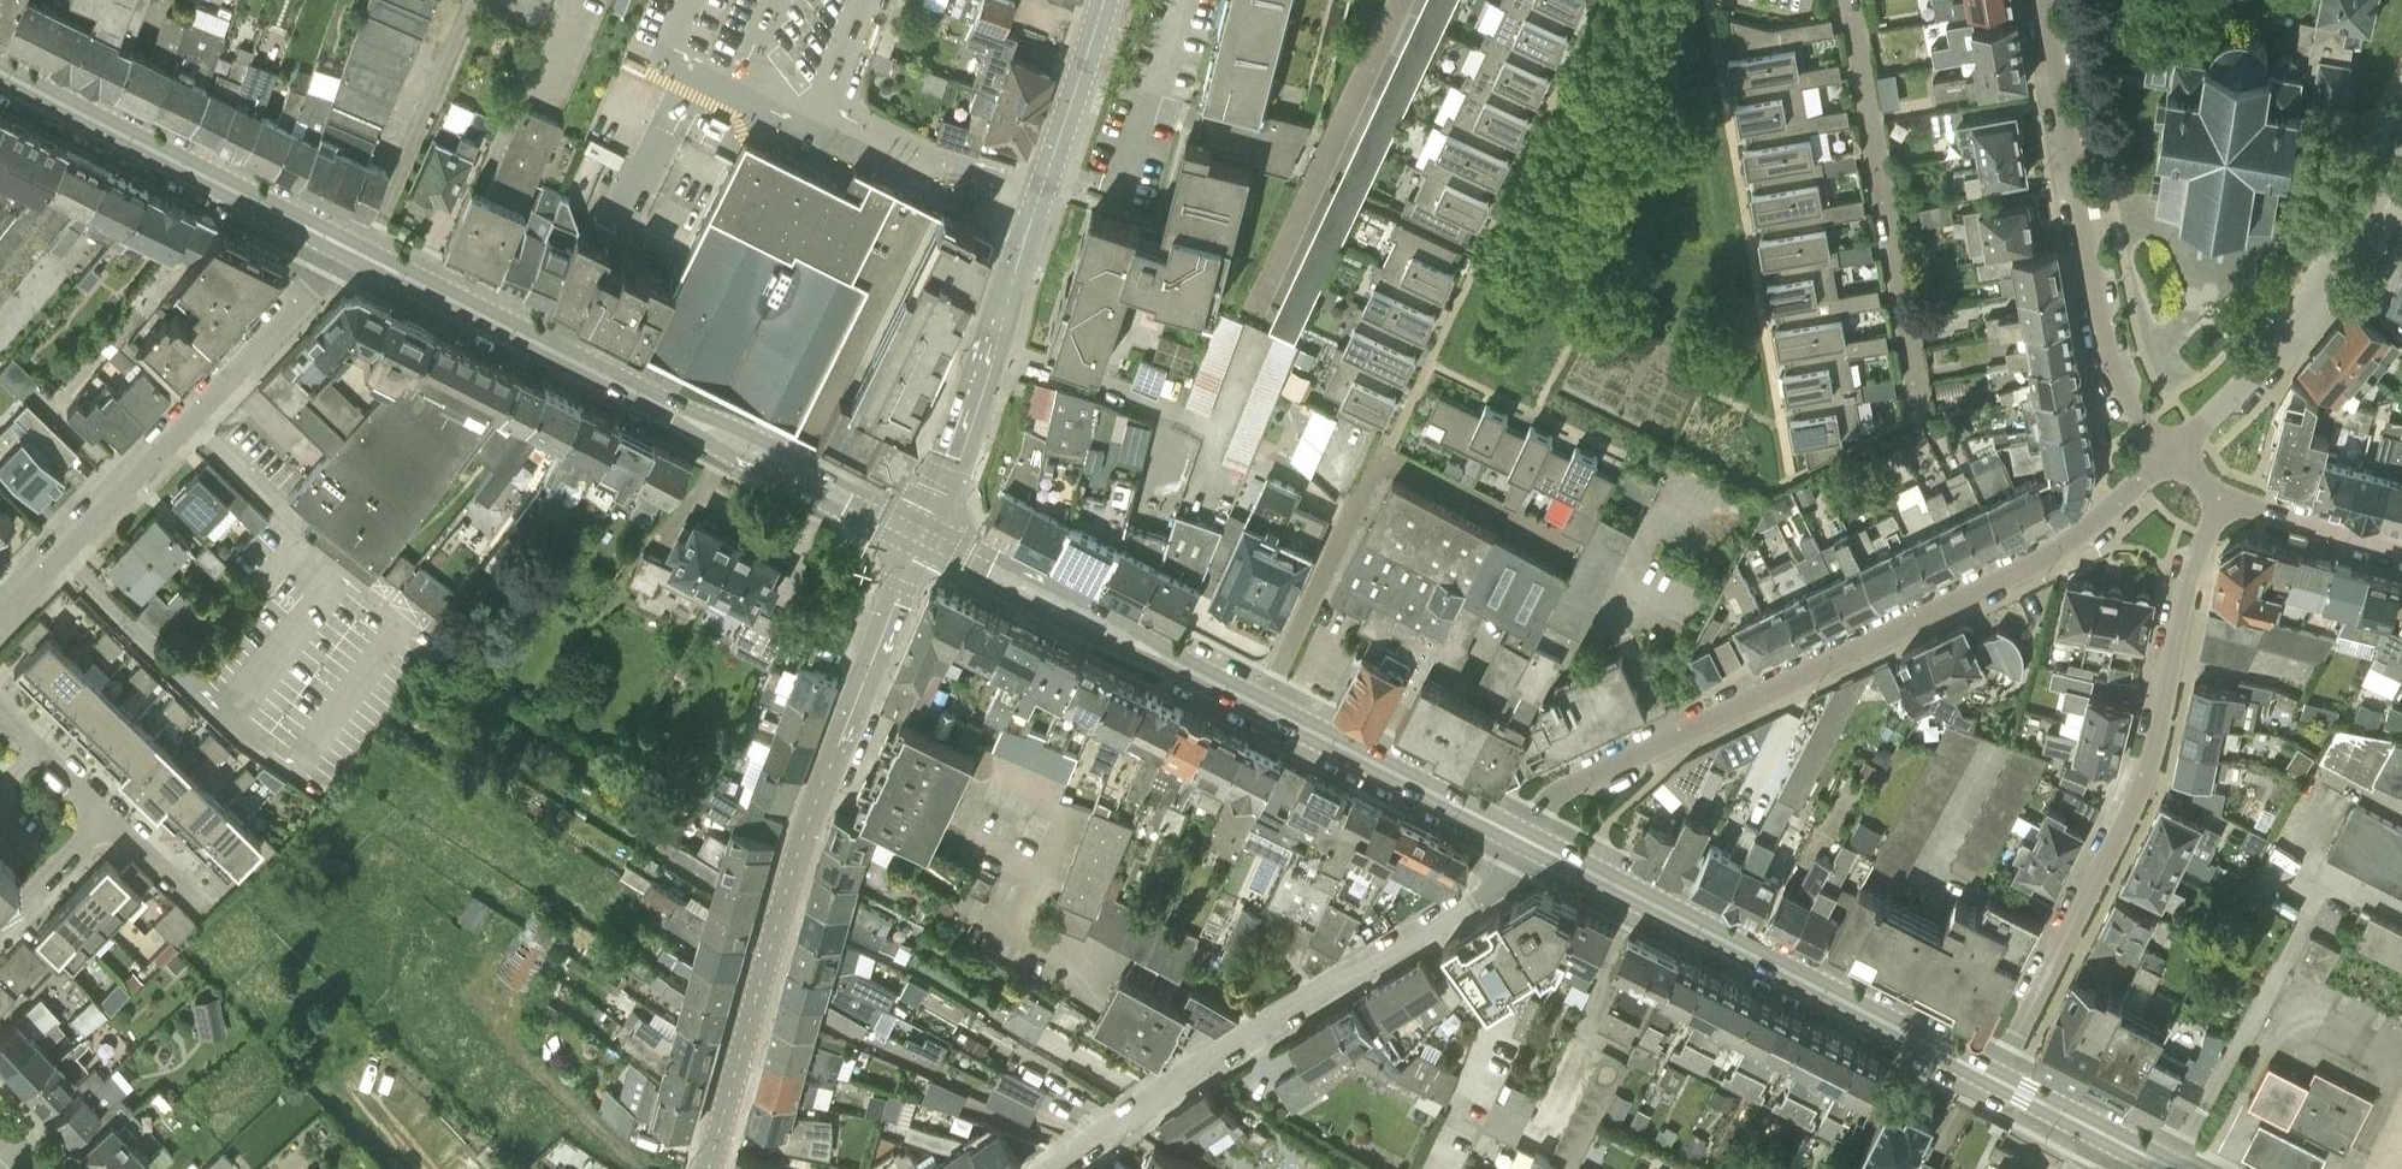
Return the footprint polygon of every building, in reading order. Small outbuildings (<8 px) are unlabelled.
[(5,28),(3,33),(3,34),(18,0),(0,0),(0,26),(5,28)] [(3,34),(3,35),(114,89),(131,43),(148,0),(18,0),(3,34)] [(171,68),(151,107),(188,126),(208,86),(209,83),(208,83),(226,33),(224,32),(233,8),(212,0),(194,0),(187,18),(189,19),(171,68)] [(298,179),(367,214),(390,168),(367,157),(383,119),(384,120),(436,0),(367,0),(334,91),(334,92),(329,107),(318,137),(298,179)] [(616,0),(614,0),(611,7),(622,12),(626,4),(616,0)] [(921,1),(943,10),(946,0),(921,0),(921,1)] [(973,20),(1002,30),(1013,0),(980,0),(973,20)] [(1252,108),(1263,111),(1291,0),(1226,0),(1221,22),(1219,22),(1219,21),(1217,24),(1215,26),(1214,29),(1213,32),(1212,35),(1212,39),(1212,42),(1212,45),(1213,45),(1215,45),(1205,83),(1204,82),(1203,81),(1201,85),(1200,86),(1198,90),(1197,91),(1197,93),(1196,95),(1207,98),(1207,97),(1208,97),(1252,108)] [(1500,4),(1506,7),(1559,32),(1560,30),(1569,12),(1577,16),(1584,0),(1502,0),(1500,4)] [(1927,18),(2013,3),(2013,0),(1924,0),(1927,18)] [(2261,40),(2259,38),(2257,36),(2255,35),(2252,33),(2250,32),(2247,32),(2242,30),(2239,30),(2236,30),(2230,31),(2228,32),(2225,34),(2223,35),(2220,37),(2218,39),(2216,41),(2214,43),(2213,46),(2212,48),(2211,51),(2210,54),(2206,53),(2206,49),(2206,48),(2205,46),(2204,44),(2202,43),(2201,42),(2199,40),(2197,40),(2195,39),(2194,39),(2191,39),(2189,40),(2186,41),(2185,42),(2183,43),(2181,46),(2180,47),(2180,48),(2179,49),(2179,51),(2176,50),(2176,51),(2150,47),(2145,78),(2145,80),(2146,80),(2169,84),(2165,102),(2158,101),(2155,123),(2162,124),(2158,146),(2166,147),(2160,179),(2154,178),(2151,194),(2151,195),(2158,196),(2156,206),(2202,214),(2199,228),(2225,232),(2227,218),(2272,225),(2274,215),(2281,216),(2281,215),(2284,199),(2277,198),(2282,165),(2289,167),(2293,145),(2300,146),(2303,124),(2296,123),(2298,115),(2300,104),(2343,111),(2351,59),(2350,59),(2352,45),(2361,46),(2365,23),(2371,24),(2376,0),(2321,0),(2318,12),(2319,13),(2317,23),(2301,20),(2297,39),(2312,42),(2309,67),(2303,66),(2302,71),(2300,70),(2300,67),(2300,66),(2300,65),(2300,63),(2298,61),(2297,59),(2295,57),(2294,56),(2293,55),(2290,54),(2288,54),(2285,54),(2284,54),(2281,55),(2279,56),(2278,57),(2276,58),(2274,60),(2273,63),(2273,64),(2269,63),(2269,60),(2269,58),(2268,55),(2268,52),(2267,50),(2266,47),(2264,44),(2263,42),(2261,40)] [(1439,10),(1426,4),(1420,16),(1433,22),(1439,10)] [(1480,45),(1486,48),(1539,73),(1540,71),(1549,53),(1557,57),(1568,34),(1560,30),(1559,32),(1506,7),(1494,33),(1488,30),(1480,45)] [(150,52),(131,43),(114,89),(151,107),(171,68),(189,19),(187,18),(167,11),(150,52)] [(1733,81),(1742,80),(1742,78),(1799,68),(1795,39),(1835,33),(1832,16),(1771,26),(1731,17),(1738,54),(1729,56),(1733,81)] [(1932,45),(1935,63),(1962,59),(1976,56),(2021,48),(2016,18),(1972,26),(1974,37),(1932,45)] [(981,86),(981,87),(1040,108),(1047,86),(1043,85),(1048,69),(1039,66),(1040,65),(1026,61),(1026,60),(1010,54),(1016,36),(973,21),(966,41),(984,47),(972,84),(976,86),(976,84),(981,86)] [(234,98),(216,139),(242,152),(263,110),(266,103),(252,97),(264,65),(263,64),(271,38),(257,32),(252,48),(253,48),(234,98)] [(188,126),(216,139),(234,98),(253,48),(252,48),(240,44),(236,55),(235,55),(228,73),(217,69),(211,84),(209,83),(208,86),(188,126)] [(1419,51),(1406,45),(1400,58),(1413,64),(1419,51)] [(1461,86),(1467,89),(1520,115),(1521,112),(1529,95),(1537,98),(1548,75),(1540,71),(1539,73),(1486,48),(1474,74),(1468,71),(1461,86)] [(1934,77),(1937,96),(2027,81),(2021,48),(1976,56),(1962,59),(1965,71),(1934,77)] [(894,56),(878,50),(875,49),(869,65),(888,72),(894,56)] [(1741,126),(1750,125),(1750,123),(1807,113),(1802,84),(1842,77),(1839,61),(1799,68),(1742,78),(1742,80),(1746,99),(1737,101),(1741,126)] [(263,110),(242,152),(273,167),(292,126),(304,95),(308,83),(307,83),(311,71),(297,66),(291,84),(289,84),(277,117),(263,110)] [(1894,69),(1877,71),(1881,105),(1898,103),(1894,69)] [(273,167),(298,179),(318,137),(329,107),(334,92),(334,91),(308,83),(304,95),(292,126),(273,167)] [(935,138),(978,151),(984,132),(1000,138),(1000,137),(1014,141),(1015,140),(1023,143),(1028,128),(1032,129),(1040,108),(981,87),(981,86),(976,84),(976,86),(970,107),(974,108),(968,124),(943,115),(935,138)] [(1400,92),(1387,86),(1381,99),(1394,105),(1400,92)] [(1441,128),(1448,131),(1500,156),(1501,154),(1510,136),(1518,140),(1529,116),(1521,112),(1520,115),(1467,89),(1455,116),(1448,112),(1441,128)] [(1191,95),(1183,125),(1195,129),(1203,98),(1191,95)] [(1298,156),(1295,155),(1311,123),(1311,122),(1269,111),(1266,122),(1250,118),(1252,108),(1208,97),(1197,139),(1194,149),(1186,147),(1189,135),(1188,135),(1163,234),(1140,227),(1141,226),(1105,214),(1105,213),(1092,209),(1083,234),(1086,235),(1071,278),(1069,277),(1053,322),(1056,323),(1048,347),(1056,349),(1055,352),(1092,365),(1093,362),(1103,366),(1134,275),(1160,283),(1158,291),(1217,306),(1253,165),(1290,174),(1290,173),(1298,156)] [(475,264),(497,274),(510,243),(521,216),(520,216),(561,121),(523,104),(486,191),(472,185),(443,249),(463,258),(463,259),(475,264)] [(493,136),(504,110),(489,104),(478,129),(493,136)] [(1749,172),(1758,170),(1757,168),(1815,158),(1810,129),(1850,123),(1847,106),(1807,113),(1750,123),(1750,125),(1753,145),(1745,146),(1749,172)] [(1996,147),(2021,142),(2016,111),(1961,121),(1961,117),(1957,118),(1960,136),(1959,136),(1962,153),(1978,150),(1996,147)] [(36,188),(44,192),(68,149),(5,117),(0,127),(0,233),(36,188)] [(411,184),(415,186),(415,190),(426,195),(429,192),(449,201),(458,182),(460,183),(466,171),(463,170),(472,149),(478,136),(460,128),(441,119),(435,132),(411,184)] [(1380,134),(1367,128),(1361,140),(1374,146),(1380,134)] [(1422,169),(1428,172),(1481,197),(1482,195),(1490,177),(1498,181),(1509,157),(1501,154),(1500,156),(1448,131),(1435,157),(1429,154),(1422,169)] [(615,164),(621,150),(587,135),(581,148),(615,164)] [(2021,142),(1996,147),(1978,150),(1981,165),(1954,170),(1957,186),(2027,174),(2021,142)] [(579,300),(575,309),(592,317),(589,324),(599,329),(613,336),(681,370),(792,426),(865,281),(849,272),(893,185),(869,173),(858,195),(765,148),(764,149),(765,150),(735,160),(735,159),(733,159),(671,284),(621,259),(616,269),(601,262),(609,246),(576,229),(548,296),(550,297),(554,288),(579,300)] [(79,208),(83,203),(88,206),(107,169),(68,149),(44,192),(36,188),(0,233),(0,263),(2,264),(56,196),(79,208)] [(1825,173),(1822,157),(1815,158),(1757,168),(1758,170),(1761,190),(1752,191),(1756,214),(1757,217),(1766,215),(1765,213),(1823,203),(1818,174),(1825,173)] [(1361,174),(1348,168),(1342,180),(1355,187),(1361,174)] [(107,169),(88,206),(98,211),(90,229),(96,233),(95,235),(104,239),(111,224),(120,228),(140,206),(149,190),(107,169)] [(1471,218),(1479,222),(1490,199),(1482,195),(1481,197),(1428,172),(1416,198),(1409,195),(1402,210),(1461,238),(1471,218)] [(1901,194),(1914,192),(1912,179),(1899,181),(1901,194)] [(497,274),(522,285),(562,194),(542,185),(533,204),(526,218),(521,216),(510,243),(497,274)] [(865,281),(792,426),(880,470),(887,456),(897,461),(938,377),(957,334),(972,292),(991,239),(991,238),(991,236),(991,235),(990,234),(989,233),(954,215),(951,220),(925,207),(927,202),(893,185),(849,272),(865,281)] [(166,250),(147,271),(167,288),(191,258),(218,225),(193,212),(149,190),(140,206),(120,228),(166,250)] [(1331,204),(1344,211),(1350,198),(1337,192),(1331,204)] [(576,229),(580,221),(570,196),(563,193),(562,194),(522,285),(547,297),(548,296),(576,229)] [(1765,262),(1773,260),(1773,258),(1831,248),(1826,220),(1866,213),(1863,197),(1863,196),(1823,203),(1765,213),(1766,215),(1769,235),(1760,236),(1765,262)] [(1964,208),(1971,251),(1973,251),(1975,260),(1993,257),(1992,247),(2033,240),(2027,199),(1979,207),(1979,206),(1964,208)] [(1923,223),(1954,217),(1951,200),(1920,206),(1923,223)] [(61,254),(80,230),(80,229),(69,220),(68,220),(48,244),(61,254)] [(1455,271),(1447,268),(1457,248),(1398,220),(1390,235),(1397,238),(1384,264),(1437,289),(1436,291),(1444,295),(1455,271)] [(150,356),(178,383),(275,280),(274,278),(286,265),(279,259),(281,256),(218,225),(191,258),(167,288),(153,305),(128,334),(150,356)] [(1318,233),(1312,245),(1325,251),(1331,239),(1318,233)] [(1840,264),(1837,247),(1831,248),(1773,258),(1773,260),(1777,280),(1768,281),(1772,307),(1781,305),(1781,303),(1838,294),(1833,265),(1840,264)] [(2022,292),(2063,285),(2057,247),(1993,257),(1994,258),(1975,261),(1978,277),(2002,273),(2002,270),(2014,268),(2019,293),(2022,292)] [(1371,276),(1377,279),(1365,305),(1418,330),(1417,332),(1425,336),(1436,313),(1428,309),(1436,291),(1437,289),(1384,264),(1378,261),(1371,276)] [(101,273),(89,263),(73,283),(84,292),(88,288),(89,288),(101,273)] [(1298,274),(1292,286),(1305,293),(1311,280),(1298,274)] [(2389,303),(2401,310),(2401,279),(2389,303)] [(2063,285),(2022,292),(2019,293),(2021,310),(1987,316),(1990,334),(2017,330),(2017,329),(2069,320),(2063,285)] [(1780,352),(1789,350),(1788,348),(1846,338),(1841,310),(1881,303),(1878,286),(1838,294),(1781,303),(1781,305),(1784,325),(1776,326),(1780,352)] [(304,397),(325,375),(345,354),(355,343),(366,348),(387,308),(357,293),(343,296),(274,368),(259,384),(290,414),(328,450),(343,434),(334,425),(325,417),(316,408),(304,397)] [(153,305),(140,294),(107,334),(120,345),(128,334),(153,305)] [(1351,317),(1358,320),(1345,347),(1398,372),(1397,374),(1405,377),(1416,354),(1408,350),(1417,332),(1418,330),(1365,305),(1358,302),(1351,317)] [(2380,353),(2391,339),(2351,307),(2340,321),(2339,320),(2325,338),(2374,378),(2389,361),(2380,353)] [(372,366),(394,377),(403,367),(412,372),(432,331),(387,308),(366,348),(355,343),(345,354),(363,362),(372,366)] [(1303,318),(1282,308),(1271,331),(1292,341),(1303,318)] [(1216,323),(1240,332),(1244,320),(1220,311),(1216,323)] [(2030,362),(2076,354),(2069,320),(2017,329),(2017,330),(2020,346),(2006,349),(2008,359),(2009,366),(2013,365),(2030,362)] [(1212,334),(1236,343),(1240,332),(1216,323),(1212,334)] [(301,526),(369,580),(463,460),(462,460),(471,448),(498,412),(517,374),(491,361),(488,367),(474,359),(477,354),(432,331),(412,372),(403,367),(394,377),(386,386),(387,386),(364,410),(349,427),(343,434),(328,450),(329,451),(288,496),(310,516),(301,526)] [(1788,397),(1797,395),(1796,393),(1854,383),(1849,355),(1889,348),(1889,347),(1886,332),(1886,331),(1846,338),(1788,348),(1789,350),(1792,370),(1784,371),(1788,395),(1788,397)] [(1153,355),(1190,365),(1196,343),(1160,332),(1153,355)] [(120,345),(135,359),(136,358),(141,363),(142,364),(150,356),(128,334),(120,345)] [(1207,346),(1231,355),(1236,343),(1212,334),(1207,346)] [(1275,335),(1270,347),(1294,357),(1299,345),(1275,335)] [(2352,386),(2361,394),(2374,378),(2325,338),(2312,353),(2313,354),(2301,368),(2338,399),(2330,409),(2336,414),(2334,419),(2359,426),(2369,429),(2374,410),(2346,403),(2341,399),(2352,386)] [(1326,388),(1345,397),(1338,411),(1372,426),(1377,415),(1385,419),(1397,395),(1389,391),(1397,374),(1398,372),(1345,347),(1339,344),(1332,359),(1338,362),(1326,388)] [(135,359),(120,345),(110,356),(125,370),(135,359)] [(1203,357),(1227,366),(1231,355),(1207,346),(1203,357)] [(1294,357),(1270,347),(1266,358),(1289,368),(1294,357)] [(2028,378),(2029,381),(2031,395),(2033,395),(2081,386),(2076,354),(2030,362),(2033,377),(2028,378)] [(1161,389),(1168,366),(1141,357),(1133,380),(1161,389)] [(1199,369),(1223,378),(1227,366),(1203,357),(1199,369)] [(10,358),(0,369),(0,375),(22,396),(35,382),(10,358)] [(1266,358),(1261,369),(1285,379),(1289,368),(1266,358)] [(170,391),(142,364),(141,363),(116,389),(112,385),(112,386),(144,418),(170,391)] [(1194,381),(1218,390),(1223,378),(1199,369),(1194,381)] [(1261,369),(1256,381),(1280,391),(1285,379),(1261,369)] [(1300,397),(1309,377),(1293,369),(1283,389),(1300,397)] [(509,420),(521,425),(541,386),(517,374),(498,412),(471,448),(462,460),(463,460),(472,467),(491,442),(495,444),(510,426),(509,420)] [(2269,470),(2280,473),(2278,479),(2316,489),(2324,454),(2325,454),(2330,435),(2310,430),(2318,399),(2311,393),(2293,378),(2269,470)] [(1190,392),(1214,401),(1218,390),(1194,381),(1190,392)] [(1256,381),(1251,392),(1276,402),(1280,391),(1256,381)] [(76,397),(67,409),(87,429),(97,419),(121,442),(144,418),(112,386),(107,382),(96,393),(85,405),(76,397)] [(1809,466),(1844,449),(1842,434),(1862,430),(1857,400),(1864,399),(1861,382),(1854,383),(1796,393),(1797,395),(1800,415),(1791,416),(1796,442),(1804,440),(1809,466)] [(1048,556),(1069,517),(1096,401),(1058,389),(1059,386),(1058,385),(1051,417),(1034,498),(1015,538),(1048,556)] [(560,446),(580,405),(541,386),(521,425),(523,426),(474,492),(488,502),(539,434),(560,446)] [(2015,398),(2013,386),(2000,390),(2003,400),(2015,398)] [(2041,426),(2087,418),(2081,386),(2033,395),(2031,395),(2022,397),(2025,411),(2033,410),(2036,427),(2041,426)] [(1294,396),(1282,390),(1277,402),(1288,408),(1294,396)] [(1214,401),(1190,392),(1186,404),(1210,413),(1214,401)] [(1251,392),(1247,403),(1271,413),(1276,402),(1251,392)] [(1440,437),(1487,459),(1504,424),(1509,414),(1486,403),(1482,413),(1440,393),(1429,416),(1446,425),(1440,437)] [(2380,515),(2401,426),(2401,397),(2400,397),(2393,425),(2385,423),(2383,429),(2382,429),(2374,460),(2376,464),(2379,464),(2378,468),(2356,463),(2345,506),(2347,507),(2346,507),(2380,516),(2380,515)] [(79,451),(27,401),(13,415),(27,427),(0,455),(0,465),(38,501),(64,474),(54,464),(60,458),(65,464),(77,452),(78,452),(79,451)] [(1102,583),(1105,585),(1125,545),(1129,524),(1127,524),(1154,421),(1132,411),(1096,401),(1069,517),(1048,556),(1102,583)] [(316,408),(325,417),(331,410),(322,402),(316,408)] [(1271,413),(1247,403),(1242,414),(1266,425),(1271,413)] [(1314,472),(1338,415),(1312,404),(1288,461),(1314,472)] [(539,505),(549,510),(560,515),(562,516),(583,488),(601,463),(599,463),(617,424),(580,405),(560,446),(544,480),(549,482),(539,505)] [(325,417),(334,425),(339,418),(331,410),(325,417)] [(1015,538),(1034,498),(1051,417),(1040,414),(1036,430),(1026,425),(1023,444),(1002,486),(1005,488),(986,524),(1015,538)] [(1242,414),(1237,426),(1262,436),(1266,425),(1242,414)] [(1947,431),(1940,415),(1927,421),(1935,437),(1947,431)] [(339,418),(334,425),(343,434),(349,427),(339,418)] [(2036,466),(2094,456),(2087,418),(2041,426),(2044,446),(2029,449),(2028,440),(2011,443),(2015,469),(2036,466)] [(1961,436),(1969,428),(1961,421),(1953,429),(1961,436)] [(627,479),(630,480),(631,478),(633,479),(652,442),(617,424),(599,463),(601,463),(583,488),(607,506),(627,479)] [(1531,480),(1532,481),(1549,445),(1553,435),(1531,424),(1526,434),(1504,424),(1487,459),(1516,473),(1504,500),(1518,507),(1531,480)] [(1262,436),(1237,426),(1232,437),(1257,447),(1262,436)] [(2380,515),(2401,521),(2401,426),(2380,515)] [(1917,440),(1911,427),(1900,433),(1906,445),(1917,440)] [(1879,455),(1898,447),(1894,436),(1874,444),(1879,455)] [(1232,437),(1228,448),(1252,459),(1257,447),(1232,437)] [(666,500),(680,482),(690,461),(652,442),(633,479),(631,478),(630,480),(640,486),(636,495),(637,496),(630,511),(645,520),(658,496),(666,500)] [(1562,527),(1587,539),(1601,508),(1616,478),(1593,467),(1598,456),(1576,446),(1571,455),(1549,445),(1532,481),(1556,492),(1546,514),(1564,523),(1562,527)] [(1252,459),(1228,448),(1223,460),(1248,470),(1252,459)] [(2324,454),(2316,489),(2314,498),(2345,506),(2356,463),(2325,454),(2324,454)] [(2038,476),(2057,515),(2077,506),(2087,493),(2088,493),(2089,492),(2092,484),(2091,483),(2091,482),(2093,467),(2094,456),(2036,466),(2040,473),(2037,474),(2038,476)] [(1457,476),(1463,465),(1448,458),(1443,469),(1457,476)] [(1989,499),(2008,539),(2033,527),(2013,486),(2015,486),(2002,458),(1975,471),(1988,499),(1989,499)] [(1657,479),(1633,467),(1630,465),(1620,483),(1648,497),(1657,479)] [(203,527),(228,501),(197,470),(172,497),(203,527)] [(1230,511),(1224,526),(1228,528),(1226,535),(1199,588),(1212,594),(1211,595),(1234,605),(1238,596),(1282,616),(1298,582),(1299,581),(1300,580),(1301,578),(1302,575),(1302,574),(1302,572),(1317,540),(1325,523),(1292,508),(1301,490),(1269,474),(1250,517),(1246,515),(1245,518),(1230,511)] [(2038,476),(2037,474),(2015,486),(2013,486),(2033,527),(2057,515),(2038,476)] [(1989,499),(1988,499),(1981,501),(1968,475),(1951,484),(1956,493),(1984,551),(2008,539),(1989,499)] [(1457,609),(1463,596),(1495,533),(1415,490),(1393,479),(1332,599),(1364,616),(1373,597),(1444,633),(1450,622),(1457,609)] [(1815,496),(1809,483),(1797,489),(1804,502),(1815,496)] [(1960,563),(1984,551),(1956,493),(1947,497),(1943,487),(1926,495),(1931,505),(1960,563)] [(1791,511),(1783,496),(1770,502),(1778,517),(1791,511)] [(1935,574),(1960,563),(1931,505),(1925,508),(1919,498),(1901,507),(1910,527),(1912,526),(1935,574)] [(249,500),(237,512),(256,530),(261,525),(268,518),(249,500)] [(1778,519),(1769,501),(1754,528),(1755,531),(1778,519)] [(14,520),(0,507),(0,535),(14,520)] [(1495,701),(1492,708),(1463,764),(1462,766),(1495,783),(1536,764),(1533,758),(1548,751),(1551,757),(1647,712),(1621,655),(1556,685),(1558,689),(1545,696),(1536,712),(1532,710),(1562,651),(1570,655),(1636,526),(1603,508),(1602,508),(1587,539),(1570,573),(1495,533),(1463,596),(1486,608),(1513,623),(1505,638),(1501,636),(1477,683),(1504,698),(1500,704),(1495,701)] [(560,515),(549,510),(543,519),(552,526),(560,515)] [(1884,530),(1911,586),(1935,574),(1912,526),(1910,527),(1903,530),(1894,510),(1877,519),(1883,531),(1884,530)] [(1228,528),(1224,526),(1177,511),(1170,535),(1173,536),(1166,567),(1146,605),(1180,623),(1198,588),(1199,588),(1226,535),(1228,528)] [(188,542),(189,541),(175,527),(172,531),(155,514),(132,538),(165,570),(189,544),(188,542)] [(630,578),(655,590),(661,578),(709,602),(715,591),(714,590),(739,539),(698,519),(692,532),(683,528),(672,550),(677,552),(672,564),(644,550),(630,578)] [(1105,585),(1146,605),(1166,567),(1173,536),(1170,535),(1129,524),(1125,545),(1105,585)] [(1884,530),(1883,531),(1872,536),(1866,524),(1849,532),(1882,600),(1911,586),(1884,530)] [(1854,614),(1834,573),(1821,546),(1820,546),(1813,532),(1800,538),(1807,552),(1797,557),(1797,558),(1798,560),(1830,625),(1854,614)] [(1839,571),(1835,573),(1834,573),(1854,614),(1882,600),(1849,532),(1835,539),(1842,552),(1832,557),(1839,571)] [(141,595),(144,592),(151,584),(165,570),(132,538),(110,561),(127,578),(124,582),(133,591),(135,589),(141,595)] [(2272,609),(2282,589),(2281,589),(2299,553),(2245,538),(2221,554),(2213,593),(2233,597),(2233,598),(2272,609)] [(731,602),(749,611),(731,647),(770,666),(791,624),(755,607),(761,595),(770,599),(783,573),(775,569),(779,560),(739,539),(714,590),(715,591),(732,599),(731,602)] [(224,541),(216,549),(225,557),(232,549),(224,541)] [(216,575),(226,562),(227,561),(207,542),(195,554),(216,575)] [(415,561),(402,551),(384,574),(397,584),(415,561)] [(1805,637),(1830,625),(1798,560),(1797,558),(1796,559),(1793,553),(1770,564),(1773,570),(1772,570),(1805,637)] [(2324,600),(2324,601),(2333,563),(2299,553),(2281,589),(2282,589),(2324,600)] [(1736,620),(1756,661),(1781,649),(1761,608),(1738,561),(1724,586),(1731,601),(1739,597),(1747,614),(1736,620)] [(2348,612),(2348,613),(2360,616),(2372,573),(2333,563),(2324,601),(2324,600),(2322,605),(2348,612)] [(401,587),(412,596),(431,573),(419,564),(401,587)] [(1759,577),(1772,603),(1761,608),(1781,649),(1805,637),(1772,570),(1759,577)] [(412,596),(424,605),(442,582),(431,573),(412,596)] [(2401,581),(2372,573),(2360,616),(2348,613),(2339,630),(2376,640),(2381,620),(2390,622),(2396,604),(2401,581)] [(2058,634),(2085,639),(2095,585),(2069,580),(2058,634)] [(424,605),(435,614),(453,591),(442,582),(424,605)] [(168,599),(160,607),(150,598),(137,612),(161,635),(171,624),(175,622),(176,622),(184,613),(200,629),(212,616),(182,585),(168,599)] [(2085,639),(2114,645),(2123,590),(2095,585),(2085,639)] [(920,726),(929,704),(947,663),(946,663),(954,648),(957,642),(976,604),(940,587),(940,586),(931,589),(931,590),(881,706),(902,717),(920,726)] [(2123,590),(2114,645),(2143,650),(2154,596),(2123,590)] [(1457,609),(1480,621),(1486,608),(1463,596),(1457,609)] [(1355,668),(1337,702),(1378,723),(1395,691),(1410,699),(1411,700),(1425,673),(1426,673),(1435,654),(1434,654),(1444,633),(1373,597),(1364,616),(1358,627),(1372,634),(1363,653),(1356,656),(1353,662),(1355,668)] [(993,664),(1014,624),(976,604),(957,642),(954,648),(946,663),(947,663),(960,670),(969,651),(993,664)] [(2272,609),(2268,619),(2278,622),(2282,608),(2274,605),(2272,609)] [(1450,622),(1473,634),(1480,621),(1457,609),(1450,622)] [(807,612),(803,622),(816,628),(820,618),(807,612)] [(1703,631),(1713,638),(1725,618),(1715,612),(1703,631)] [(2205,632),(2229,637),(2233,617),(2209,612),(2205,632)] [(14,669),(32,686),(67,649),(49,632),(52,630),(39,617),(18,639),(31,651),(14,669)] [(2229,637),(2254,642),(2264,623),(2233,617),(2229,637)] [(2259,644),(2272,648),(2279,622),(2278,622),(2268,619),(2267,619),(2264,623),(2254,642),(2259,644)] [(1444,635),(1467,646),(1473,634),(1450,622),(1444,633),(1444,635)] [(2272,648),(2284,651),(2292,625),(2279,622),(2272,648)] [(1004,719),(1006,715),(1043,638),(1014,624),(993,664),(994,665),(992,669),(1004,676),(987,710),(1004,719)] [(1975,648),(1974,646),(1970,637),(1971,636),(1972,635),(1972,634),(1973,633),(1973,632),(1973,630),(1973,629),(1973,628),(1972,627),(1971,626),(1970,625),(1969,624),(1968,624),(1966,624),(1965,624),(1963,624),(1939,636),(1938,635),(1927,641),(1928,642),(1955,697),(1957,698),(1963,695),(1959,687),(1969,682),(1974,684),(1986,678),(1987,674),(1977,653),(1982,653),(1986,661),(2010,669),(2011,668),(2018,670),(2020,672),(2020,673),(2022,674),(2023,671),(2024,668),(2024,667),(2024,663),(2025,659),(2024,655),(2024,651),(2023,648),(2021,644),(2019,641),(2017,638),(2016,636),(2014,635),(2012,632),(2007,629),(2005,628),(2000,625),(1998,625),(1998,626),(2003,629),(1978,641),(1980,645),(1975,648)] [(2401,677),(2401,675),(2401,624),(2400,631),(2389,626),(2376,652),(2387,657),(2383,668),(2401,677)] [(2284,651),(2297,655),(2305,629),(2292,625),(2284,651)] [(94,640),(103,648),(114,636),(106,628),(94,640)] [(2297,655),(2309,659),(2317,632),(2305,629),(2297,655)] [(2202,644),(2227,649),(2229,637),(2205,632),(2202,644)] [(2317,632),(2309,659),(2322,662),(2336,637),(2317,632)] [(1434,654),(1435,654),(1461,668),(1470,649),(1467,646),(1444,635),(1434,654)] [(114,636),(103,648),(111,657),(123,644),(114,636)] [(1714,644),(1728,670),(1743,663),(1729,637),(1714,644)] [(2227,649),(2254,655),(2259,644),(2254,642),(2229,637),(2227,649)] [(1039,703),(1033,701),(1037,691),(1059,702),(1081,658),(1043,638),(1006,715),(1019,721),(1029,724),(1039,703)] [(1963,711),(1957,698),(1955,697),(1928,642),(1902,654),(1914,679),(1902,684),(1916,715),(1932,707),(1951,717),(1949,722),(1972,730),(1977,714),(1963,711)] [(473,660),(450,643),(442,653),(452,661),(453,660),(466,669),(473,660)] [(2200,657),(2224,662),(2227,649),(2202,644),(2200,657)] [(1711,646),(1690,656),(1705,683),(1724,672),(1711,646)] [(32,686),(49,703),(85,667),(67,649),(32,686)] [(2224,662),(2249,667),(2254,655),(2227,649),(2224,662)] [(197,670),(208,658),(205,655),(186,652),(183,656),(197,670)] [(1066,749),(1072,734),(1084,740),(1089,730),(1087,729),(1094,714),(1113,674),(1081,658),(1059,702),(1061,702),(1047,731),(1046,733),(1048,733),(1045,740),(1055,744),(1066,749)] [(2068,671),(2078,674),(2080,664),(2070,661),(2068,671)] [(129,674),(138,682),(149,670),(141,662),(129,674)] [(2108,676),(2132,681),(2134,668),(2111,663),(2108,676)] [(790,692),(828,706),(838,678),(801,664),(790,692)] [(2078,674),(2092,677),(2094,667),(2080,664),(2078,674)] [(49,703),(67,720),(102,684),(85,667),(49,703)] [(765,682),(776,686),(782,672),(772,667),(765,682)] [(2082,723),(2124,733),(2132,703),(2131,703),(2129,700),(2124,699),(2120,700),(2094,693),(2094,691),(2091,690),(2095,677),(2092,677),(2078,674),(2068,671),(2054,667),(2050,684),(2066,688),(2062,704),(2070,706),(2067,719),(2082,723)] [(1777,796),(1793,804),(1799,807),(1854,704),(1872,670),(1874,669),(1873,668),(1835,686),(1779,792),(1777,796)] [(149,670),(138,682),(146,691),(158,679),(149,670)] [(1436,750),(1463,764),(1492,708),(1426,673),(1425,673),(1411,700),(1410,699),(1396,730),(1426,745),(1430,737),(1440,742),(1436,750)] [(1091,764),(1106,772),(1110,762),(1126,731),(1146,690),(1113,674),(1094,714),(1087,729),(1089,730),(1101,737),(1091,764)] [(2188,716),(2225,723),(2230,703),(2240,705),(2242,694),(2270,700),(2273,687),(2239,680),(2237,691),(2195,682),(2188,716)] [(778,721),(816,735),(828,706),(790,692),(776,686),(765,682),(758,697),(755,696),(749,710),(778,722),(778,721)] [(67,720),(85,737),(120,701),(102,684),(67,720)] [(1092,811),(1130,824),(1140,799),(1161,750),(1181,708),(1146,690),(1126,731),(1110,762),(1106,772),(1107,773),(1129,731),(1149,741),(1127,792),(1130,793),(1123,807),(1098,796),(1092,811)] [(163,707),(173,716),(184,705),(175,695),(163,707)] [(85,737),(102,754),(138,718),(120,701),(85,737)] [(2382,709),(2361,702),(2354,721),(2376,728),(2382,709)] [(957,743),(958,743),(968,721),(956,716),(957,713),(943,707),(942,709),(929,704),(920,726),(958,744),(958,743),(957,743)] [(2322,704),(2317,720),(2317,721),(2334,727),(2339,709),(2322,704)] [(184,705),(173,716),(183,726),(194,714),(184,705)] [(2390,705),(2384,725),(2401,732),(2401,709),(2390,705)] [(1159,825),(1163,827),(1174,796),(1183,779),(1188,769),(1211,723),(1181,708),(1161,750),(1140,799),(1130,824),(1134,825),(1152,782),(1165,788),(1158,802),(1151,818),(1160,821),(1159,825)] [(993,748),(1005,753),(1019,721),(1006,715),(1004,719),(1005,719),(993,748)] [(1730,766),(1756,754),(1774,717),(1774,716),(1720,742),(1714,758),(1730,766)] [(2235,725),(2225,723),(2188,716),(2181,746),(2216,753),(2229,757),(2230,754),(2235,725)] [(958,744),(920,726),(902,717),(895,732),(900,734),(892,750),(887,748),(880,762),(954,799),(977,753),(958,743),(958,744)] [(102,754),(120,771),(155,735),(138,718),(102,754)] [(2048,728),(2043,748),(2105,761),(2107,764),(2113,765),(2116,763),(2117,764),(2124,733),(2082,723),(2067,719),(2063,718),(2060,731),(2048,728)] [(765,756),(803,770),(816,735),(778,721),(778,722),(765,756)] [(968,721),(958,743),(977,745),(984,728),(968,721)] [(1005,753),(1018,759),(1032,726),(1029,724),(1019,721),(1005,753)] [(1938,743),(1968,760),(1983,734),(1972,730),(1949,722),(1938,743)] [(1197,799),(1213,806),(1243,739),(1211,723),(1188,769),(1183,779),(1174,796),(1163,827),(1178,834),(1189,809),(1187,808),(1192,799),(1196,801),(1197,799)] [(1018,759),(1031,764),(1045,731),(1032,726),(1018,759)] [(2369,786),(2391,747),(2356,728),(2335,767),(2369,786)] [(198,741),(208,751),(220,739),(210,729),(198,741)] [(740,729),(734,745),(748,750),(754,734),(740,729)] [(1031,764),(1044,770),(1055,744),(1045,740),(1048,733),(1046,733),(1047,731),(1045,731),(1031,764)] [(2397,787),(2401,776),(2401,735),(2398,734),(2391,747),(2375,777),(2397,787)] [(120,771),(138,789),(173,752),(155,735),(120,771)] [(220,739),(208,751),(218,760),(229,748),(220,739)] [(1202,840),(1233,854),(1281,758),(1243,739),(1213,806),(1216,808),(1202,840)] [(1689,757),(1664,779),(1654,789),(1672,808),(1683,797),(1692,802),(1714,758),(1720,742),(1689,757)] [(1960,775),(1968,760),(1938,743),(1930,757),(1960,775)] [(1044,770),(1056,775),(1067,749),(1066,749),(1055,744),(1044,770)] [(1893,749),(1884,745),(1875,748),(1871,756),(1886,763),(1893,749)] [(2007,760),(2038,777),(2048,757),(2015,745),(2007,760)] [(2175,777),(2216,785),(2219,773),(2226,774),(2229,757),(2216,753),(2181,746),(2175,777)] [(2301,775),(2313,755),(2298,746),(2286,766),(2301,775)] [(1067,749),(1056,775),(1069,780),(1079,754),(1067,749)] [(138,789),(156,805),(191,769),(173,752),(138,789)] [(744,829),(777,838),(784,818),(764,810),(771,793),(791,801),(803,770),(765,756),(753,787),(755,787),(749,802),(725,788),(729,778),(719,773),(702,807),(734,825),(734,823),(744,829)] [(1952,790),(1960,775),(1930,757),(1922,772),(1952,790)] [(1884,768),(1866,759),(1860,771),(1878,781),(1884,768)] [(1998,775),(2030,792),(2038,777),(2007,760),(1998,775)] [(932,844),(954,799),(880,762),(873,777),(878,779),(870,795),(865,792),(857,808),(881,819),(925,843),(926,841),(932,844)] [(2084,789),(2091,771),(2067,762),(2060,780),(2084,789)] [(263,763),(258,768),(256,771),(275,789),(285,778),(263,763)] [(234,776),(243,785),(255,773),(246,764),(234,776)] [(156,805),(173,822),(209,786),(191,769),(156,805)] [(1307,819),(1317,823),(1325,807),(1338,813),(1349,792),(1308,772),(1288,812),(1307,820),(1307,819)] [(1944,805),(1952,790),(1922,772),(1914,787),(1944,805)] [(1990,790),(2021,807),(2030,792),(1998,775),(1990,790)] [(708,794),(694,785),(688,796),(702,804),(708,794)] [(2226,792),(2196,785),(2193,800),(2221,813),(2226,792)] [(173,822),(191,840),(226,803),(209,786),(173,822)] [(1936,819),(1944,805),(1914,787),(1906,802),(1936,819)] [(2067,788),(2059,803),(2091,820),(2099,805),(2067,788)] [(1982,805),(2013,822),(2021,807),(1990,790),(1982,805)] [(1304,946),(1316,923),(1330,894),(1344,867),(1347,862),(1345,861),(1360,831),(1372,837),(1381,820),(1376,817),(1380,809),(1349,792),(1338,813),(1325,807),(1317,823),(1307,844),(1297,839),(1269,901),(1303,917),(1292,940),(1304,946)] [(1724,899),(1761,917),(1789,860),(1770,850),(1793,804),(1777,796),(1759,827),(1758,827),(1724,899)] [(2158,808),(2159,809),(2149,830),(2209,859),(2210,857),(2223,831),(2162,801),(2158,808)] [(1898,816),(1928,834),(1936,819),(1906,802),(1898,816)] [(2034,837),(2070,857),(2073,851),(2075,852),(2081,840),(2079,839),(2084,830),(2086,831),(2087,830),(2066,819),(2069,814),(2048,802),(2037,823),(2040,824),(2034,837)] [(2341,829),(2354,836),(2368,809),(2355,802),(2341,829)] [(191,840),(209,857),(244,820),(226,803),(191,840)] [(577,814),(561,803),(553,816),(569,827),(577,814)] [(1974,820),(2005,837),(2013,822),(1982,805),(1974,820)] [(1311,970),(1342,951),(1371,897),(1372,897),(1387,869),(1399,843),(1391,840),(1401,819),(1380,809),(1376,817),(1381,820),(1372,837),(1360,831),(1345,861),(1347,862),(1344,867),(1330,894),(1316,923),(1304,946),(1305,947),(1302,955),(1311,970)] [(2354,836),(2367,843),(2381,816),(2368,809),(2354,836)] [(925,843),(881,819),(878,825),(836,811),(827,837),(868,851),(870,852),(870,851),(876,836),(908,853),(910,851),(919,856),(925,843)] [(1124,838),(1130,824),(1092,811),(1087,823),(1124,838)] [(1675,835),(1660,866),(1682,877),(1686,871),(1690,873),(1700,853),(1698,852),(1711,826),(1686,814),(1675,835)] [(1920,849),(1928,834),(1898,816),(1890,831),(1920,849)] [(2367,843),(2380,850),(2395,823),(2381,816),(2367,843)] [(1342,951),(1395,919),(1384,906),(1395,895),(1397,896),(1401,889),(1396,886),(1415,852),(1427,858),(1438,837),(1401,819),(1391,840),(1399,843),(1387,869),(1372,897),(1371,897),(1342,951)] [(1861,819),(1849,839),(1859,846),(1871,825),(1861,819)] [(244,820),(209,857),(227,874),(244,857),(254,867),(277,846),(264,834),(261,837),(244,820)] [(1966,835),(1997,852),(2005,837),(1974,820),(1966,835)] [(1692,882),(1724,899),(1758,827),(1747,821),(1732,850),(1713,841),(1692,882)] [(734,823),(734,825),(729,839),(712,829),(698,851),(697,852),(723,868),(764,880),(772,852),(777,838),(744,829),(734,823)] [(1078,848),(1115,863),(1124,838),(1087,823),(1078,848)] [(1635,854),(1660,866),(1675,835),(1651,823),(1647,830),(1643,828),(1634,845),(1639,847),(1635,854)] [(2394,856),(2401,840),(2401,827),(2395,823),(2380,850),(2394,856)] [(2248,829),(2241,843),(2263,854),(2270,840),(2248,829)] [(2327,856),(2340,862),(2354,836),(2341,829),(2327,856)] [(2210,857),(2209,859),(2149,830),(2143,841),(2142,842),(2141,843),(2140,844),(2140,845),(2139,846),(2139,848),(2138,849),(2138,851),(2136,855),(2177,876),(2184,863),(2210,876),(2217,861),(2210,857)] [(713,892),(716,894),(756,906),(764,880),(723,868),(697,852),(698,851),(664,831),(657,843),(717,880),(713,892)] [(1912,864),(1920,849),(1890,831),(1882,846),(1912,864)] [(2014,868),(2017,869),(2033,878),(2035,873),(2056,885),(2061,875),(2063,876),(2068,864),(2067,863),(2070,857),(2034,837),(2024,832),(2014,851),(2021,854),(2014,868)] [(1989,867),(1997,852),(1966,835),(1958,850),(1989,867)] [(2340,862),(2353,869),(2367,843),(2354,836),(2340,862)] [(817,865),(818,866),(860,879),(862,874),(886,887),(897,869),(882,859),(870,851),(870,852),(868,851),(827,837),(817,865)] [(1384,906),(1395,919),(1442,890),(1469,873),(1470,853),(1438,837),(1427,858),(1415,852),(1396,886),(1401,889),(1397,896),(1395,895),(1384,906)] [(1838,848),(1793,933),(1820,947),(1820,948),(1822,949),(1840,914),(1830,908),(1839,891),(1837,890),(1858,848),(1843,840),(1839,848),(1838,848)] [(2401,861),(2401,840),(2394,856),(2401,861)] [(1766,919),(1793,933),(1838,848),(1824,841),(1816,855),(1815,854),(1796,891),(1784,884),(1766,919)] [(2353,869),(2367,876),(2380,850),(2367,843),(2353,869)] [(1912,864),(1882,846),(1874,861),(1904,878),(1912,864)] [(1068,873),(1105,887),(1111,872),(1114,873),(1118,864),(1115,863),(1078,848),(1068,873)] [(633,857),(646,866),(650,858),(637,850),(633,857)] [(1989,867),(1958,850),(1949,865),(1981,882),(1989,867)] [(2367,876),(2380,883),(2394,856),(2380,850),(2367,876)] [(2172,885),(2177,876),(2136,855),(2127,874),(2126,873),(2122,881),(2129,884),(2164,902),(2164,901),(2180,909),(2188,894),(2172,885)] [(2393,890),(2401,872),(2401,861),(2394,856),(2380,883),(2393,890)] [(0,858),(0,895),(24,881),(17,875),(0,858)] [(89,877),(124,911),(153,880),(131,859),(119,872),(107,859),(89,877)] [(671,906),(685,915),(693,921),(705,929),(747,940),(756,906),(716,894),(713,892),(707,913),(685,899),(685,898),(653,877),(652,878),(630,864),(623,876),(671,906)] [(894,918),(856,898),(862,879),(860,879),(818,866),(809,896),(851,908),(850,911),(864,919),(863,921),(886,933),(887,933),(894,918)] [(1088,930),(1119,946),(1134,904),(1116,896),(1125,878),(1114,873),(1111,872),(1105,887),(1095,912),(1088,930)] [(2401,895),(2401,872),(2393,890),(2401,895)] [(979,873),(970,888),(984,896),(992,881),(979,873)] [(1058,898),(1070,903),(1082,908),(1095,912),(1105,887),(1068,873),(1058,898)] [(107,929),(124,911),(89,877),(72,895),(107,929)] [(1956,933),(1860,884),(1830,943),(1972,1016),(1971,1017),(1971,1019),(1971,1021),(1971,1022),(1972,1024),(1973,1025),(1974,1026),(1975,1027),(1977,1028),(1979,1028),(1980,1028),(1982,1028),(1984,1027),(1986,1026),(1987,1025),(1988,1023),(2042,917),(1990,890),(1981,908),(1957,896),(1945,919),(1959,926),(1956,933)] [(1567,954),(1558,949),(1577,911),(1577,912),(1579,909),(1538,888),(1503,909),(1502,907),(1500,908),(1502,910),(1475,927),(1474,925),(1473,926),(1473,927),(1472,929),(1459,937),(1444,946),(1489,1010),(1515,994),(1516,995),(1517,994),(1516,993),(1542,977),(1543,978),(1545,976),(1544,976),(1554,970),(1558,971),(1567,954)] [(457,916),(478,930),(494,905),(473,891),(457,916)] [(2152,930),(2160,916),(2117,894),(2101,925),(2141,946),(2150,929),(2152,930)] [(90,946),(107,929),(72,895),(55,913),(90,946)] [(851,930),(896,953),(902,941),(887,933),(886,933),(863,921),(864,919),(850,911),(851,908),(809,896),(801,926),(842,938),(845,939),(850,922),(853,924),(851,930)] [(1049,923),(1061,927),(1070,903),(1058,898),(1049,923)] [(941,907),(951,914),(957,906),(946,899),(941,907)] [(154,922),(164,932),(185,911),(175,901),(154,922)] [(1061,927),(1073,932),(1082,908),(1070,903),(1061,927)] [(1137,955),(1145,959),(1163,918),(1134,904),(1119,946),(1137,956),(1137,955)] [(534,905),(533,906),(497,971),(529,989),(566,923),(534,905)] [(693,921),(685,915),(671,906),(663,918),(693,938),(699,940),(695,956),(697,957),(738,970),(747,940),(705,929),(693,921)] [(1228,942),(1245,950),(1261,916),(1242,907),(1227,941),(1228,942)] [(1085,937),(1088,930),(1095,912),(1082,908),(1073,932),(1085,937)] [(164,932),(175,942),(196,921),(185,911),(164,932)] [(1594,973),(1591,972),(1614,927),(1587,913),(1586,916),(1577,912),(1577,911),(1558,949),(1567,954),(1558,971),(1587,986),(1594,973)] [(2371,911),(2357,940),(2372,948),(2387,919),(2371,911)] [(73,964),(90,946),(55,913),(37,931),(42,936),(32,947),(46,960),(54,968),(65,956),(73,964)] [(1160,967),(1159,968),(1180,979),(1200,936),(1163,918),(1145,959),(1160,967)] [(2401,930),(2401,927),(2387,919),(2372,948),(2389,956),(2401,930)] [(844,941),(845,939),(842,938),(801,926),(792,959),(834,971),(832,978),(851,989),(865,995),(880,1005),(884,1007),(885,1006),(889,1008),(897,991),(855,970),(861,948),(844,941)] [(2389,956),(2401,963),(2401,930),(2389,956)] [(1661,995),(1680,960),(1629,934),(1612,969),(1623,975),(1597,1024),(1630,1041),(1654,991),(1661,995)] [(2315,976),(2332,945),(2310,934),(2294,965),(2315,976)] [(175,942),(170,937),(153,955),(161,962),(178,945),(175,942)] [(32,947),(23,938),(0,962),(0,1008),(46,960),(32,947)] [(689,987),(730,1000),(738,970),(697,957),(695,956),(694,959),(666,943),(658,956),(690,974),(687,985),(689,987)] [(2141,963),(2159,971),(2167,957),(2149,947),(2141,963)] [(187,962),(176,950),(165,961),(176,972),(187,962)] [(1150,986),(1159,968),(1160,967),(1145,959),(1137,955),(1137,956),(1127,974),(1150,986)] [(874,1026),(884,1007),(880,1005),(865,995),(851,989),(832,978),(834,971),(792,959),(784,986),(828,999),(868,1024),(869,1022),(874,1026)] [(1416,1007),(1425,1022),(1451,1006),(1451,1007),(1463,995),(1447,973),(1436,980),(1423,959),(1394,976),(1414,1007),(1416,1007)] [(1673,1004),(1687,1011),(1706,973),(1680,960),(1661,995),(1639,1039),(1660,1049),(1670,1031),(1665,1028),(1672,1012),(1672,1007),(1673,1004)] [(2159,971),(2141,963),(2134,977),(2153,987),(2161,972),(2159,971)] [(133,969),(123,979),(133,989),(143,979),(133,969)] [(678,1017),(679,1017),(722,1028),(730,1000),(689,987),(687,985),(686,987),(657,969),(649,982),(661,990),(660,992),(675,1001),(682,1003),(678,1017)] [(1182,1004),(1150,986),(1127,974),(1122,972),(1096,1020),(1169,1059),(1178,1043),(1173,1041),(1181,1025),(1186,1028),(1193,1014),(1195,1011),(1182,1004)] [(1671,1055),(1690,1065),(1732,986),(1724,982),(1706,973),(1687,1011),(1697,1017),(1681,1049),(1675,1046),(1671,1055)] [(896,992),(914,1003),(924,986),(907,975),(896,992)] [(1384,1038),(1389,1035),(1395,1030),(1389,1022),(1414,1007),(1394,976),(1356,999),(1376,1030),(1383,1040),(1385,1039),(1384,1038)] [(2081,1081),(2081,1080),(2122,1001),(2124,998),(2110,991),(2111,989),(2100,983),(2096,991),(2073,979),(2036,1051),(2039,1060),(2081,1081)] [(861,1036),(868,1024),(828,999),(784,986),(776,1015),(819,1029),(823,1014),(861,1036)] [(1195,1011),(1193,1014),(1218,1027),(1241,1012),(1192,986),(1182,1004),(1195,1011)] [(1726,1031),(1737,1037),(1757,999),(1739,990),(1732,986),(1690,1065),(1705,1073),(1726,1031)] [(1012,1005),(1046,1023),(1055,1008),(1021,989),(1012,1005)] [(112,991),(102,1000),(111,1010),(121,1001),(112,991)] [(192,1000),(200,1038),(227,1032),(219,994),(192,1000)] [(1544,1000),(1531,994),(1512,1031),(1525,1038),(1544,1000)] [(72,1017),(85,1032),(108,1011),(94,996),(72,1017)] [(1332,1014),(1352,1047),(1376,1030),(1356,999),(1332,1014)] [(1722,1081),(1741,1091),(1784,1012),(1775,1008),(1757,999),(1737,1037),(1748,1042),(1731,1074),(1726,1072),(1722,1081)] [(2122,1001),(2081,1080),(2124,1103),(2157,1046),(2156,1045),(2168,1025),(2122,1001)] [(0,1032),(0,1061),(6,1068),(39,1037),(58,1020),(57,1019),(61,1016),(48,1002),(25,1024),(18,1016),(0,1032)] [(897,1002),(893,1009),(911,1018),(915,1011),(897,1002)] [(1037,1039),(1046,1023),(1012,1005),(1003,1021),(1037,1039)] [(666,1049),(670,1051),(712,1064),(722,1028),(679,1017),(674,1036),(672,1035),(642,1013),(641,1014),(634,1009),(624,1021),(666,1049)] [(1777,1057),(1788,1063),(1808,1025),(1790,1016),(1784,1012),(1741,1091),(1761,1101),(1766,1093),(1760,1090),(1777,1057)] [(1290,1040),(1310,1071),(1311,1073),(1344,1052),(1351,1056),(1347,1064),(1416,1100),(1422,1089),(1393,1074),(1387,1071),(1378,1061),(1352,1048),(1352,1047),(1332,1014),(1290,1040)] [(766,1050),(809,1063),(819,1029),(776,1015),(766,1050)] [(6,1068),(25,1088),(58,1058),(81,1035),(80,1034),(73,1040),(55,1056),(46,1047),(66,1029),(58,1020),(39,1037),(6,1068)] [(661,1079),(704,1093),(712,1064),(670,1051),(666,1049),(624,1021),(614,1035),(622,1041),(621,1042),(660,1068),(664,1069),(661,1079)] [(1772,1106),(1792,1117),(1834,1038),(1826,1034),(1808,1025),(1788,1063),(1799,1068),(1782,1100),(1777,1098),(1772,1106)] [(2192,1064),(2157,1046),(2124,1103),(2155,1118),(2169,1093),(2193,1106),(2232,1035),(2206,1029),(2201,1049),(2192,1064)] [(968,1033),(963,1043),(962,1045),(983,1056),(989,1045),(968,1033)] [(58,1058),(25,1088),(43,1107),(74,1078),(89,1064),(76,1051),(87,1042),(81,1035),(58,1058)] [(1841,1041),(1834,1038),(1792,1117),(1813,1127),(1817,1119),(1811,1116),(1830,1083),(1838,1088),(1840,1089),(1841,1088),(1860,1052),(1841,1042),(1841,1041)] [(819,1043),(812,1063),(846,1074),(853,1053),(819,1043)] [(756,1087),(799,1099),(800,1097),(829,1106),(835,1086),(805,1077),(809,1063),(766,1050),(756,1087)] [(1417,1050),(1401,1067),(1393,1074),(1422,1089),(1447,1102),(1448,1101),(1462,1073),(1417,1050)] [(1595,1064),(1621,1077),(1628,1064),(1602,1051),(1595,1064)] [(1833,1137),(1854,1096),(1866,1102),(1885,1065),(1860,1052),(1841,1088),(1840,1089),(1838,1088),(1817,1130),(1833,1137)] [(1615,1090),(1621,1077),(1595,1064),(1589,1077),(1615,1090)] [(2308,1084),(2270,1064),(2250,1102),(2269,1112),(2269,1113),(2345,1152),(2373,1098),(2354,1089),(2315,1068),(2308,1084)] [(72,1139),(96,1118),(120,1095),(127,1089),(110,1071),(105,1076),(95,1065),(76,1081),(84,1089),(53,1118),(72,1139)] [(995,1084),(1038,1105),(1047,1091),(1004,1068),(995,1084)] [(653,1119),(693,1130),(704,1093),(661,1079),(661,1080),(659,1080),(648,1073),(637,1112),(637,1113),(638,1113),(651,1117),(650,1118),(653,1119)] [(1608,1104),(1615,1090),(1589,1077),(1582,1091),(1608,1104)] [(921,1099),(957,1109),(963,1088),(927,1078),(921,1099)] [(1492,1131),(1508,1139),(1516,1143),(1539,1095),(1513,1082),(1504,1101),(1497,1097),(1482,1126),(1492,1131)] [(304,1086),(292,1083),(288,1098),(300,1101),(304,1086)] [(637,1113),(637,1112),(608,1084),(600,1108),(631,1137),(638,1113),(637,1113)] [(1030,1120),(1038,1105),(995,1084),(986,1101),(1030,1120)] [(747,1119),(773,1126),(769,1144),(831,1157),(833,1135),(833,1118),(795,1114),(799,1099),(756,1087),(747,1119)] [(1246,1129),(1240,1121),(1226,1101),(1220,1106),(1209,1090),(1175,1112),(1175,1113),(1160,1123),(1179,1151),(1202,1136),(1207,1142),(1229,1127),(1243,1145),(1256,1154),(1268,1135),(1255,1127),(1250,1135),(1246,1129)] [(1602,1117),(1608,1104),(1582,1091),(1576,1104),(1602,1117)] [(1621,1120),(1632,1099),(1615,1091),(1605,1112),(1621,1120)] [(884,1115),(898,1119),(905,1096),(891,1092),(884,1115)] [(99,1168),(132,1139),(144,1127),(136,1118),(136,1112),(120,1095),(96,1118),(104,1127),(80,1148),(99,1168)] [(1918,1151),(1927,1156),(1934,1143),(1924,1138),(1934,1118),(1932,1117),(1933,1114),(1931,1106),(1922,1101),(1914,1104),(1912,1108),(1909,1106),(1906,1112),(1889,1103),(1865,1151),(1856,1168),(1938,1168),(1941,1164),(1917,1153),(1918,1151)] [(1595,1130),(1602,1117),(1576,1104),(1569,1117),(1595,1130)] [(1643,1129),(1651,1113),(1638,1107),(1630,1123),(1643,1129)] [(1588,1143),(1595,1130),(1569,1117),(1563,1131),(1588,1143)] [(945,1168),(993,1168),(974,1141),(964,1138),(965,1138),(909,1122),(905,1137),(952,1150),(944,1155),(946,1157),(940,1161),(945,1168)] [(993,1168),(1007,1168),(1023,1159),(1000,1124),(999,1125),(990,1123),(965,1138),(964,1138),(974,1141),(993,1168)] [(1610,1143),(1616,1132),(1602,1124),(1596,1136),(1610,1143)] [(1673,1147),(1678,1136),(1674,1134),(1677,1129),(1667,1124),(1664,1129),(1660,1127),(1654,1138),(1659,1140),(1669,1145),(1673,1147)] [(1492,1131),(1482,1126),(1474,1143),(1484,1148),(1492,1131)] [(2258,1127),(2240,1161),(2254,1168),(2320,1168),(2324,1161),(2258,1127)] [(1708,1145),(1705,1143),(1707,1138),(1694,1132),(1691,1130),(1689,1136),(1692,1137),(1685,1151),(1698,1157),(1701,1159),(1708,1145)] [(1582,1157),(1588,1143),(1563,1131),(1556,1144),(1582,1157)] [(99,1168),(141,1168),(151,1160),(132,1139),(99,1168)] [(918,1168),(921,1167),(915,1156),(926,1148),(926,1146),(900,1139),(890,1147),(893,1152),(894,1152),(905,1168),(918,1168)] [(2013,1167),(2020,1154),(1996,1142),(1989,1155),(1998,1160),(1994,1168),(2017,1168),(2013,1167)] [(163,1143),(152,1153),(162,1165),(173,1154),(163,1143)] [(1550,1157),(1521,1143),(1508,1168),(1511,1168),(1573,1168),(1550,1157)] [(1176,1155),(1155,1144),(1142,1168),(1204,1168),(1176,1155)] [(1582,1157),(1556,1144),(1550,1157),(1573,1168),(1576,1168),(1582,1157)] [(201,1168),(202,1168),(225,1168),(234,1161),(223,1149),(201,1168)] [(781,1162),(739,1150),(733,1168),(779,1168),(781,1162)] [(1697,1165),(1685,1159),(1680,1168),(1695,1168),(1697,1165)] [(2060,1163),(2037,1160),(2036,1168),(2060,1168),(2060,1163)] [(940,1161),(936,1163),(935,1161),(924,1168),(945,1168),(940,1161)]
